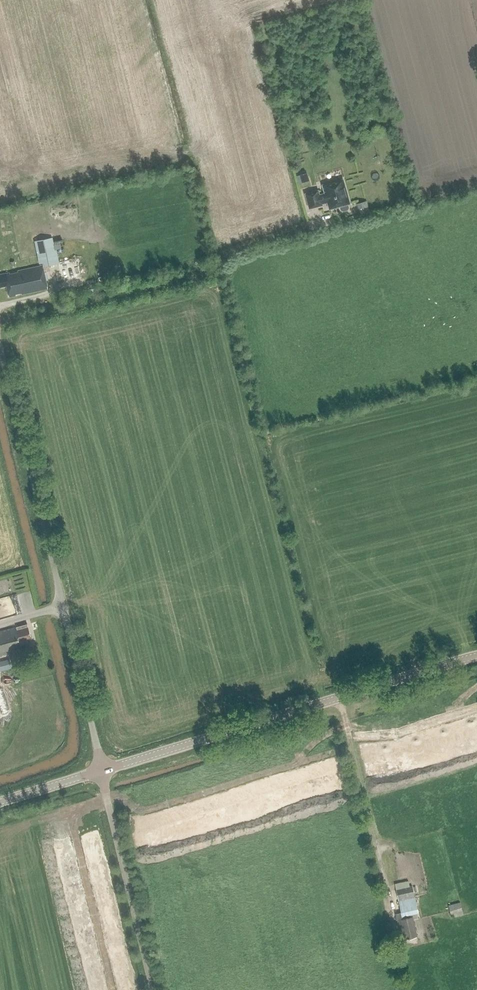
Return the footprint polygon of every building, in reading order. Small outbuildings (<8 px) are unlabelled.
[(295,176),(297,184),(309,181),(307,173),(306,173),(305,170),(300,171),(301,175),(295,176)] [(347,209),(348,207),(347,204),(349,203),(343,179),(322,185),(325,193),(319,195),(318,190),(305,194),(309,208),(322,205),(321,202),(327,200),(329,209),(340,206),(341,209),(342,211),(344,211),(346,210),(347,209)] [(370,210),(367,200),(357,204),(360,214),(370,210)] [(39,265),(0,276),(0,288),(5,287),(8,299),(48,288),(42,267),(57,264),(52,238),(35,241),(39,265)] [(65,252),(66,258),(84,256),(83,249),(65,252)] [(29,649),(25,638),(31,636),(27,626),(23,627),(22,625),(0,632),(0,657),(29,649)] [(19,666),(16,657),(10,658),(12,668),(19,666)] [(413,920),(418,918),(416,913),(418,912),(412,886),(396,890),(401,913),(395,914),(400,936),(404,935),(405,940),(417,937),(413,920)] [(460,902),(448,905),(451,917),(463,914),(460,902)]
